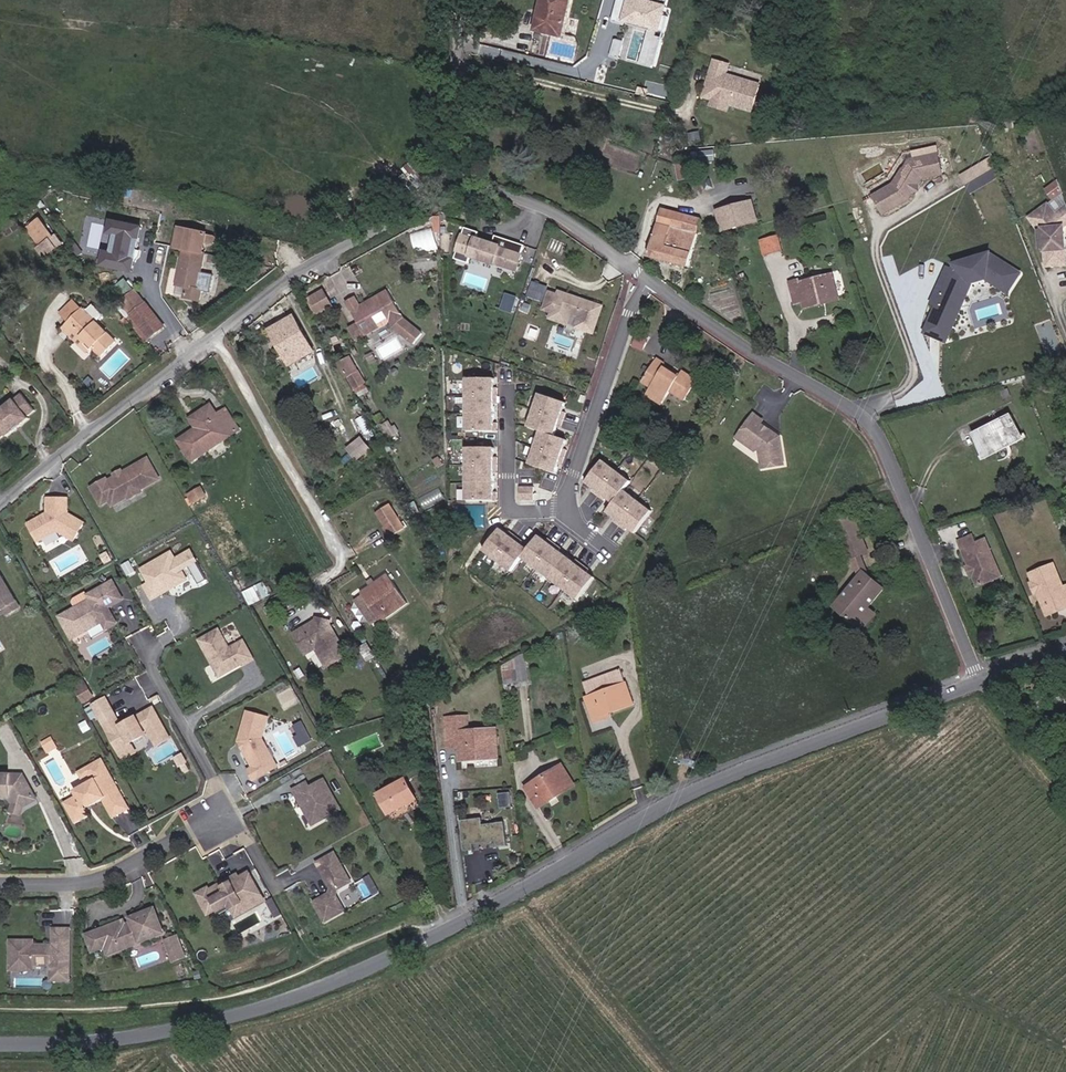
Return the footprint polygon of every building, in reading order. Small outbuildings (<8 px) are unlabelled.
[(570,0),(543,0),(540,11),(545,12),(540,32),(562,37),(570,0)] [(666,8),(662,7),(664,1),(662,0),(630,0),(629,3),(620,0),(618,0),(612,22),(623,25),(625,19),(635,22),(637,14),(652,18),(648,29),(651,30),(642,63),(653,67),(662,39),(655,37),(656,31),(663,33),(668,18),(664,17),(666,8)] [(540,32),(545,12),(540,11),(536,31),(540,32)] [(620,56),(625,41),(617,38),(613,54),(620,56)] [(752,109),(759,85),(726,75),(729,65),(714,61),(709,77),(711,77),(709,85),(707,84),(704,95),(752,109)] [(728,111),(730,105),(752,112),(752,109),(704,95),(703,98),(712,100),(710,106),(728,111)] [(893,183),(873,195),(884,214),(908,200),(921,179),(942,174),(937,153),(908,159),(893,183)] [(989,158),(961,174),(972,193),(1000,178),(989,158)] [(686,179),(683,164),(677,165),(680,180),(686,179)] [(1052,198),(1062,191),(1059,183),(1047,191),(1052,198)] [(758,222),(753,203),(718,213),(723,231),(758,222)] [(1062,233),(1061,228),(1064,226),(1065,225),(1065,207),(1055,215),(1048,205),(1034,214),(1043,226),(1045,249),(1047,267),(1065,265),(1065,251),(1064,234),(1062,233)] [(689,267),(702,220),(662,209),(650,257),(689,267)] [(1045,249),(1043,226),(1034,214),(1029,218),(1040,232),(1041,249),(1045,249)] [(103,266),(137,272),(140,257),(135,256),(138,238),(145,239),(148,224),(113,218),(110,232),(117,233),(114,251),(106,249),(103,266)] [(53,239),(41,220),(29,229),(42,247),(53,239)] [(201,274),(205,254),(203,254),(205,243),(214,245),(215,236),(179,229),(175,248),(184,250),(176,286),(186,288),(184,298),(200,301),(202,291),(198,290),(201,274)] [(464,229),(454,261),(467,265),(469,258),(509,271),(513,260),(518,262),(523,247),(501,239),(498,248),(492,246),(475,240),(478,234),(464,229)] [(439,251),(439,230),(415,230),(415,251),(439,251)] [(105,248),(114,249),(115,233),(106,233),(105,248)] [(45,257),(63,245),(57,236),(53,239),(42,247),(39,249),(45,257)] [(501,239),(494,237),(492,246),(498,248),(501,239)] [(783,251),(779,237),(761,241),(765,256),(783,251)] [(1004,284),(1013,269),(990,254),(955,265),(952,270),(944,291),(960,298),(968,280),(988,274),(1004,284)] [(518,262),(513,260),(509,271),(515,273),(518,262)] [(944,291),(952,270),(947,268),(932,303),(937,306),(944,291)] [(958,315),(972,284),(986,280),(1008,293),(1020,274),(1013,269),(1004,284),(988,274),(968,280),(960,298),(944,291),(937,306),(958,315)] [(207,292),(211,276),(201,274),(198,290),(202,291),(207,292)] [(839,300),(832,275),(800,283),(799,281),(790,283),(796,305),(803,303),(825,297),(826,303),(839,300)] [(546,290),(531,285),(527,298),(542,303),(546,290)] [(130,315),(146,303),(136,290),(120,302),(130,315)] [(316,316),(332,307),(323,291),(316,295),(320,302),(311,306),(316,316)] [(357,298),(347,303),(359,324),(365,320),(372,332),(390,322),(393,328),(413,345),(421,335),(403,319),(387,291),(371,300),(373,304),(364,309),(362,306),(357,298)] [(576,327),(593,332),(601,306),(566,294),(564,300),(560,299),(563,293),(558,292),(557,295),(549,292),(543,309),(552,312),(550,318),(566,323),(570,312),(579,316),(576,327)] [(514,313),(519,296),(508,293),(502,309),(514,313)] [(320,302),(316,295),(307,300),(311,306),(320,302)] [(805,309),(826,303),(825,297),(803,303),(805,309)] [(364,309),(373,304),(371,300),(362,306),(364,309)] [(70,322),(82,310),(74,302),(61,315),(69,323),(70,322)] [(164,327),(146,303),(130,315),(148,339),(164,327)] [(102,314),(93,304),(85,312),(97,323),(102,318),(102,314)] [(947,342),(958,315),(937,306),(925,333),(947,342)] [(85,312),(83,309),(82,310),(70,322),(76,327),(74,330),(87,343),(90,341),(95,346),(93,348),(101,357),(115,343),(97,323),(85,312)] [(148,339),(130,315),(126,319),(130,323),(144,342),(148,339)] [(308,342),(294,317),(270,331),(284,355),(308,342)] [(372,332),(365,320),(359,324),(349,329),(356,341),(372,332)] [(87,343),(74,330),(76,327),(70,322),(69,323),(63,329),(88,354),(93,348),(95,346),(90,341),(87,343)] [(542,329),(532,326),(528,339),(538,342),(542,329)] [(645,347),(650,338),(642,333),(637,343),(645,347)] [(289,363),(313,350),(308,342),(284,355),(289,363)] [(365,384),(350,357),(341,362),(349,377),(355,389),(365,384)] [(698,381),(682,372),(679,376),(663,366),(665,363),(657,358),(642,382),(650,387),(667,397),(671,391),(686,401),(698,381)] [(349,377),(341,362),(339,364),(347,378),(349,377)] [(494,423),(494,404),(497,404),(497,388),(494,388),(494,378),(466,378),(466,431),(497,431),(497,423),(494,423)] [(667,397),(650,387),(646,394),(662,404),(667,397)] [(1011,396),(1008,390),(1001,393),(1004,399),(1011,396)] [(29,419),(28,417),(36,411),(22,394),(0,411),(0,440),(6,435),(7,437),(29,419)] [(563,412),(566,403),(539,394),(528,426),(541,431),(529,464),(556,473),(559,464),(562,465),(567,450),(564,449),(567,440),(554,436),(557,427),(561,428),(566,413),(563,412)] [(192,462),(240,430),(226,409),(218,415),(211,405),(194,416),(200,426),(196,429),(178,441),(192,462)] [(784,465),(780,438),(761,424),(763,421),(754,415),(737,438),(746,444),(751,444),(760,450),(763,468),(784,465)] [(1007,443),(1001,431),(1016,423),(1011,415),(973,434),(984,455),(1007,443)] [(200,426),(194,416),(190,419),(196,429),(200,426)] [(986,459),(1024,439),(1016,423),(1001,431),(1007,443),(984,455),(986,459)] [(363,435),(348,448),(359,461),(374,448),(363,435)] [(494,448),(466,448),(466,501),(497,501),(497,492),(494,492),(494,473),(497,473),(497,457),(494,457),(494,448)] [(142,489),(160,479),(149,458),(123,473),(123,478),(120,480),(116,477),(108,481),(107,479),(92,488),(102,505),(110,501),(126,492),(128,497),(130,500),(143,492),(142,489)] [(624,490),(630,481),(602,460),(586,483),(593,488),(591,491),(604,501),(606,498),(614,504),(607,513),(615,518),(613,521),(626,530),(628,528),(635,534),(652,511),(624,490)] [(123,478),(123,473),(122,471),(115,474),(116,477),(120,480),(123,478)] [(534,489),(519,489),(519,501),(534,501),(534,489)] [(112,506),(128,497),(126,492),(110,501),(112,506)] [(74,542),(85,523),(68,513),(68,498),(47,498),(47,513),(28,524),(38,543),(57,532),(74,542)] [(405,529),(390,505),(377,513),(387,528),(385,529),(391,538),(405,529)] [(487,524),(487,505),(457,505),(457,524),(487,524)] [(868,552),(854,516),(835,524),(849,560),(852,559),(860,555),(868,552)] [(522,558),(578,600),(595,578),(587,572),(589,569),(576,560),(574,562),(559,551),(561,548),(548,539),(546,541),(539,536),(528,550),(521,544),(523,541),(510,531),(508,534),(500,528),(484,551),(511,572),(522,558)] [(999,578),(990,558),(993,557),(986,539),(976,543),(973,535),(958,541),(969,567),(972,565),(981,585),(999,578)] [(171,553),(142,570),(150,584),(145,587),(152,600),(169,590),(167,588),(170,587),(174,587),(187,580),(171,553)] [(869,576),(860,555),(852,559),(860,576),(863,572),(869,576)] [(1002,576),(994,556),(993,557),(990,558),(999,578),(1002,576)] [(981,585),(972,565),(969,567),(967,568),(971,578),(973,577),(977,587),(981,585)] [(1053,565),(1030,574),(1033,583),(1034,584),(1038,583),(1040,589),(1037,591),(1037,593),(1041,602),(1045,601),(1049,611),(1065,604),(1065,587),(1063,588),(1053,565)] [(23,597),(7,571),(0,575),(16,601),(23,597)] [(868,608),(884,589),(869,576),(863,572),(860,576),(835,607),(855,624),(868,608)] [(0,575),(0,574),(0,611),(4,608),(8,614),(19,607),(16,601),(0,575)] [(408,604),(387,575),(361,593),(363,596),(379,620),(381,622),(408,604)] [(265,580),(244,591),(251,604),(272,594),(265,580)] [(117,624),(110,611),(108,613),(106,610),(108,609),(124,600),(113,581),(87,595),(89,599),(59,617),(72,640),(102,623),(107,630),(117,624)] [(1040,589),(1038,583),(1034,584),(1033,583),(1031,584),(1035,594),(1037,593),(1037,591),(1040,589)] [(379,620),(363,596),(355,602),(371,625),(379,620)] [(1065,608),(1065,604),(1049,611),(1045,601),(1041,602),(1047,616),(1065,608)] [(862,630),(876,614),(868,608),(855,624),(862,630)] [(331,626),(332,622),(315,618),(314,622),(317,627),(326,629),(331,626)] [(348,655),(331,626),(326,629),(317,627),(314,622),(294,633),(306,654),(316,649),(327,667),(348,655)] [(254,661),(243,641),(230,649),(219,630),(200,641),(214,665),(217,663),(224,675),(239,666),(238,664),(244,661),(245,663),(246,665),(254,661)] [(526,669),(524,654),(521,655),(503,665),(503,671),(526,669)] [(224,675),(217,663),(214,665),(220,677),(224,675)] [(527,681),(526,669),(503,671),(505,684),(527,681)] [(634,705),(627,684),(626,684),(621,670),(584,683),(589,697),(587,698),(595,723),(607,718),(606,715),(609,714),(634,705)] [(85,702),(96,696),(87,681),(76,688),(85,702)] [(112,709),(106,698),(93,706),(99,717),(112,709)] [(171,739),(154,708),(137,717),(131,721),(123,726),(118,718),(104,726),(123,760),(138,752),(133,743),(148,734),(156,748),(171,739)] [(278,767),(262,739),(268,718),(247,712),(239,741),(254,768),(249,770),(254,780),(278,767)] [(468,731),(467,717),(457,718),(458,732),(468,731)] [(491,758),(490,738),(497,738),(496,729),(468,731),(458,732),(457,718),(446,719),(448,749),(460,748),(461,761),(491,758)] [(301,746),(315,739),(304,720),(295,725),(300,734),(296,737),(301,746)] [(298,751),(287,727),(267,736),(278,760),(298,751)] [(56,748),(51,738),(43,743),(48,752),(56,748)] [(499,758),(497,738),(490,738),(491,758),(499,758)] [(154,752),(160,762),(178,752),(173,742),(154,752)] [(124,798),(102,759),(88,767),(95,780),(92,782),(74,792),(76,797),(63,804),(75,825),(89,817),(85,810),(103,800),(110,796),(114,803),(124,798)] [(539,808),(574,786),(562,766),(526,788),(539,808)] [(95,780),(88,767),(78,773),(82,781),(89,776),(92,782),(95,780)] [(26,788),(29,786),(23,775),(0,775),(0,797),(9,797),(13,804),(23,807),(36,800),(32,792),(28,791),(26,788)] [(417,800),(406,779),(379,794),(390,814),(417,800)] [(341,811),(324,781),(310,789),(307,784),(294,791),(303,807),(305,806),(307,809),(306,813),(313,826),(341,811)] [(509,793),(498,794),(500,808),(511,806),(509,793)] [(114,819),(131,810),(124,798),(114,803),(110,796),(103,800),(114,819)] [(21,815),(23,807),(13,804),(11,812),(21,815)] [(481,818),(460,821),(464,852),(474,851),(473,845),(496,841),(497,847),(507,846),(504,822),(482,825),(481,818)] [(338,890),(352,882),(335,853),(317,863),(331,888),(330,894),(314,902),(326,922),(345,911),(336,895),(338,890)] [(251,899),(249,895),(259,889),(249,872),(240,877),(238,874),(230,878),(232,882),(222,887),(221,883),(210,889),(208,887),(196,894),(208,915),(217,910),(218,913),(230,906),(231,909),(251,899)] [(373,875),(358,881),(364,897),(379,891),(373,875)] [(222,887),(232,882),(230,878),(221,883),(222,887)] [(350,886),(339,892),(347,907),(358,901),(350,886)] [(236,918),(266,901),(259,889),(249,895),(251,899),(231,909),(236,918)] [(145,940),(163,933),(154,910),(131,919),(129,925),(121,928),(115,925),(100,931),(106,946),(109,953),(128,946),(134,936),(145,940)] [(129,925),(131,919),(115,925),(121,928),(129,925)] [(69,980),(69,929),(53,929),(53,945),(53,951),(46,951),(46,945),(33,945),(33,940),(11,940),(11,970),(33,970),(33,964),(50,964),(50,980),(69,980)] [(106,946),(100,931),(87,936),(93,951),(106,946)] [(145,940),(134,936),(128,946),(145,940)] [(185,957),(177,937),(167,941),(175,961),(185,957)]
